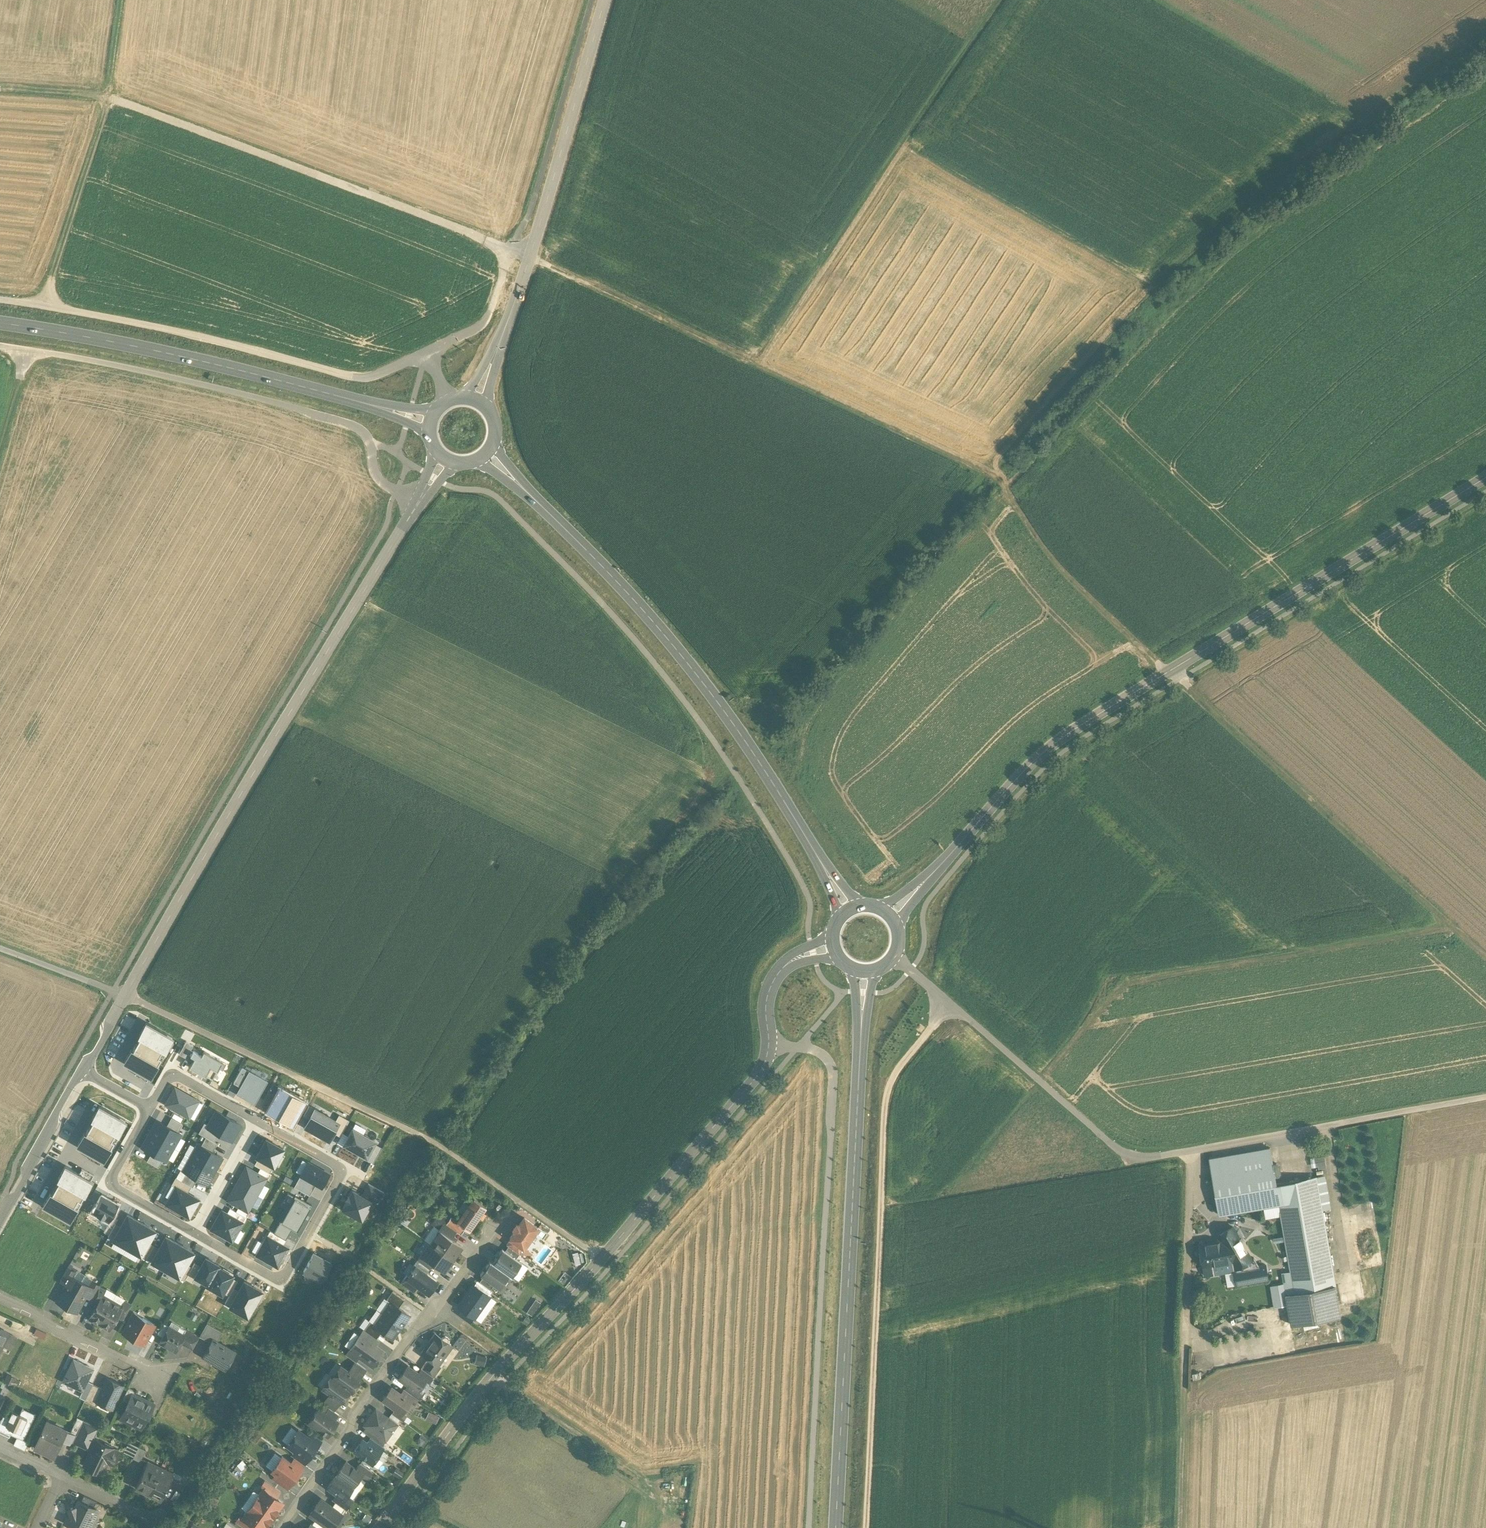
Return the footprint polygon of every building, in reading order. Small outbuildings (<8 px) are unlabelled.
[(172,1037),(146,1022),(139,1035),(140,1036),(132,1049),(131,1048),(124,1061),(137,1069),(150,1076),(161,1056),(158,1055),(162,1048),(165,1049),(172,1037)] [(186,1041),(179,1053),(193,1061),(194,1058),(190,1055),(193,1051),(190,1049),(193,1044),(186,1041)] [(205,1075),(212,1079),(222,1061),(204,1051),(201,1055),(193,1051),(190,1055),(194,1058),(193,1061),(189,1067),(205,1076),(205,1075)] [(241,1087),(249,1072),(243,1068),(234,1083),(241,1087)] [(150,1076),(137,1069),(134,1074),(147,1081),(150,1076)] [(237,1093),(255,1103),(267,1082),(249,1072),(241,1087),(237,1093)] [(269,1095),(274,1098),(280,1087),(275,1084),(269,1095)] [(175,1087),(165,1104),(189,1117),(189,1116),(194,1119),(202,1104),(198,1101),(198,1100),(175,1087)] [(267,1110),(279,1116),(292,1093),(280,1087),(274,1098),(267,1110)] [(306,1101),(292,1093),(279,1116),(292,1124),(300,1111),(305,1101),(306,1101)] [(300,1111),(304,1114),(309,1106),(310,1104),(305,1101),(300,1111)] [(125,1119),(99,1105),(92,1118),(93,1119),(86,1132),(84,1132),(77,1145),(90,1152),(103,1159),(114,1139),(111,1138),(115,1131),(118,1132),(125,1119)] [(304,1114),(303,1116),(308,1118),(313,1108),(309,1106),(304,1114)] [(308,1118),(303,1127),(329,1141),(334,1132),(340,1121),(336,1119),(314,1107),(313,1108),(308,1118)] [(219,1133),(232,1140),(241,1125),(216,1111),(207,1127),(219,1133)] [(334,1132),(340,1136),(349,1121),(338,1115),(336,1119),(340,1121),(334,1132)] [(172,1117),(167,1126),(178,1132),(183,1124),(172,1117)] [(157,1120),(149,1133),(174,1147),(181,1134),(178,1132),(167,1126),(157,1120)] [(219,1133),(207,1127),(204,1125),(200,1133),(214,1141),(219,1133)] [(344,1144),(366,1157),(374,1143),(375,1141),(352,1129),(344,1144)] [(166,1161),(174,1147),(149,1133),(141,1147),(152,1153),(163,1159),(166,1161)] [(206,1137),(201,1145),(212,1152),(217,1143),(206,1137)] [(283,1148),(266,1139),(256,1156),(258,1157),(273,1166),(283,1148)] [(382,1148),(374,1143),(366,1157),(365,1159),(373,1163),(382,1148)] [(215,1171),(222,1157),(212,1152),(201,1145),(198,1144),(191,1157),(215,1171)] [(1270,1148),(1210,1158),(1220,1214),(1264,1206),(1279,1204),(1281,1215),(1291,1270),(1293,1282),(1284,1283),(1288,1304),(1291,1324),(1341,1315),(1322,1208),(1316,1176),(1276,1183),(1275,1175),(1273,1163),(1270,1148)] [(100,1164),(103,1159),(90,1152),(88,1157),(100,1164)] [(158,1167),(163,1159),(152,1153),(147,1161),(158,1167)] [(1326,1155),(1312,1156),(1312,1169),(1326,1168),(1326,1155)] [(207,1184),(215,1171),(191,1157),(183,1170),(186,1172),(197,1178),(207,1184)] [(258,1157),(254,1164),(269,1173),(273,1166),(258,1157)] [(329,1174),(307,1162),(300,1175),(316,1184),(322,1187),(329,1174)] [(78,1173),(65,1166),(58,1178),(59,1179),(51,1193),(50,1192),(43,1205),(69,1219),(76,1207),(74,1205),(78,1198),(80,1200),(91,1180),(78,1173)] [(237,1183),(257,1194),(266,1178),(257,1173),(246,1167),(237,1183)] [(78,1173),(91,1180),(94,1175),(81,1168),(78,1173)] [(257,1173),(266,1178),(268,1179),(271,1174),(260,1168),(257,1173)] [(197,1178),(186,1172),(181,1180),(191,1186),(192,1187),(197,1178)] [(310,1195),(316,1184),(300,1175),(294,1186),(310,1195)] [(1316,1176),(1322,1208),(1330,1207),(1324,1175),(1316,1176)] [(176,1187),(187,1193),(191,1186),(181,1180),(175,1177),(171,1185),(176,1187)] [(238,1206),(247,1211),(257,1194),(237,1183),(227,1200),(238,1206)] [(368,1184),(361,1196),(371,1202),(377,1205),(384,1193),(368,1184)] [(189,1217),(199,1200),(187,1193),(176,1187),(171,1185),(165,1196),(169,1198),(166,1204),(189,1217)] [(343,1208),(361,1219),(371,1202),(361,1196),(353,1191),(349,1197),(348,1196),(345,1202),(346,1202),(343,1208)] [(118,1206),(100,1195),(91,1211),(109,1222),(112,1216),(118,1206)] [(312,1205),(295,1195),(280,1222),(291,1229),(296,1232),(312,1205)] [(457,1220),(457,1221),(465,1227),(469,1229),(485,1206),(474,1197),(457,1220)] [(1279,1204),(1264,1206),(1266,1218),(1281,1215),(1279,1204)] [(238,1206),(236,1211),(245,1217),(246,1217),(249,1212),(247,1211),(238,1206)] [(227,1213),(242,1222),(245,1217),(236,1211),(230,1208),(227,1213)] [(222,1210),(211,1229),(232,1240),(242,1222),(227,1213),(222,1210)] [(141,1222),(127,1214),(120,1226),(113,1239),(127,1247),(141,1222)] [(118,1219),(112,1216),(109,1222),(103,1232),(109,1235),(115,1224),(118,1219)] [(457,1220),(451,1216),(446,1223),(456,1230),(460,1233),(465,1227),(457,1221),(457,1220)] [(524,1217),(519,1224),(516,1223),(513,1228),(514,1231),(509,1237),(510,1238),(522,1247),(523,1247),(538,1227),(524,1217)] [(446,1223),(443,1221),(436,1231),(438,1233),(440,1230),(451,1238),(456,1230),(446,1223)] [(155,1230),(141,1222),(127,1247),(141,1255),(148,1242),(155,1230)] [(291,1229),(280,1222),(274,1232),(285,1239),(291,1229)] [(113,1239),(120,1226),(115,1224),(109,1235),(108,1236),(113,1239)] [(1252,1258),(1233,1226),(1218,1235),(1221,1240),(1200,1243),(1205,1275),(1225,1271),(1234,1270),(1234,1269),(1237,1267),(1237,1268),(1252,1259),(1252,1258)] [(282,1244),(285,1239),(274,1232),(270,1230),(266,1236),(282,1244)] [(451,1238),(440,1230),(438,1233),(431,1244),(451,1258),(461,1245),(451,1238)] [(179,1244),(166,1236),(159,1248),(152,1261),(165,1269),(179,1244)] [(287,1247),(282,1244),(266,1236),(256,1255),(276,1266),(287,1247)] [(522,1247),(510,1238),(506,1244),(508,1245),(518,1252),(522,1247)] [(148,1242),(141,1255),(146,1258),(153,1245),(148,1242)] [(193,1252),(179,1244),(165,1269),(179,1277),(187,1264),(193,1252)] [(451,1258),(431,1244),(423,1255),(422,1255),(433,1263),(443,1270),(451,1258)] [(159,1248),(153,1245),(146,1258),(152,1261),(159,1248)] [(518,1252),(508,1245),(504,1250),(515,1258),(519,1253),(518,1252)] [(492,1262),(509,1274),(511,1276),(521,1262),(515,1258),(504,1250),(502,1248),(492,1262)] [(321,1280),(330,1263),(313,1253),(303,1271),(305,1272),(304,1274),(311,1278),(312,1276),(321,1280)] [(433,1263),(422,1255),(423,1255),(421,1253),(417,1259),(429,1268),(433,1263)] [(195,1276),(208,1283),(218,1265),(218,1264),(206,1257),(201,1266),(195,1276)] [(1237,1267),(1234,1269),(1234,1270),(1236,1284),(1265,1278),(1263,1267),(1266,1267),(1265,1264),(1258,1265),(1254,1257),(1252,1258),(1252,1259),(1237,1268),(1237,1267)] [(429,1268),(417,1259),(413,1264),(415,1266),(415,1265),(426,1273),(429,1268)] [(492,1262),(490,1260),(480,1274),(482,1276),(493,1284),(499,1288),(509,1274),(492,1262)] [(192,1281),(195,1276),(201,1266),(194,1262),(192,1267),(186,1278),(192,1281)] [(187,1264),(179,1277),(184,1280),(186,1278),(192,1267),(187,1264)] [(222,1293),(223,1291),(231,1276),(233,1274),(218,1265),(208,1283),(207,1285),(222,1293)] [(426,1273),(415,1265),(415,1266),(412,1270),(412,1269),(411,1270),(411,1271),(408,1275),(407,1277),(418,1285),(428,1292),(436,1280),(426,1273)] [(67,1268),(60,1281),(66,1284),(71,1276),(72,1276),(74,1272),(67,1268)] [(1228,1285),(1236,1284),(1234,1270),(1225,1271),(1228,1285)] [(1284,1283),(1293,1282),(1291,1270),(1282,1272),(1284,1283)] [(418,1285),(407,1277),(408,1275),(406,1274),(400,1282),(413,1291),(418,1285)] [(72,1276),(71,1276),(66,1284),(57,1301),(67,1307),(81,1281),(72,1276)] [(223,1291),(229,1294),(233,1287),(237,1280),(231,1276),(223,1291)] [(493,1284),(482,1276),(479,1281),(490,1288),(493,1284)] [(262,1290),(244,1280),(239,1290),(232,1302),(249,1312),(262,1290)] [(479,1281),(478,1280),(474,1285),(487,1294),(491,1289),(490,1288),(479,1281)] [(90,1286),(81,1281),(67,1307),(77,1312),(86,1295),(90,1287),(90,1286)] [(90,1287),(86,1295),(92,1299),(99,1287),(99,1286),(92,1282),(90,1286),(90,1287)] [(1284,1283),(1270,1286),(1274,1306),(1288,1304),(1284,1283)] [(473,1284),(458,1305),(474,1316),(480,1321),(496,1300),(487,1294),(474,1285),(473,1284)] [(92,1299),(91,1301),(97,1304),(102,1295),(103,1296),(105,1291),(99,1287),(92,1299)] [(232,1302),(239,1290),(233,1287),(229,1294),(225,1302),(230,1305),(232,1302)] [(404,1299),(392,1290),(386,1299),(390,1302),(390,1301),(398,1307),(404,1299)] [(97,1304),(89,1318),(99,1324),(112,1301),(103,1296),(102,1295),(97,1304)] [(526,1312),(531,1315),(540,1302),(535,1299),(526,1312)] [(121,1307),(112,1301),(99,1324),(109,1330),(117,1316),(122,1307),(121,1307)] [(398,1307),(390,1301),(390,1302),(382,1313),(401,1326),(409,1315),(398,1307)] [(124,1302),(121,1307),(122,1307),(117,1316),(123,1319),(131,1305),(124,1302)] [(474,1316),(463,1308),(458,1314),(470,1322),(474,1316)] [(154,1325),(134,1313),(123,1332),(144,1344),(154,1325)] [(401,1326),(382,1313),(374,1324),(382,1330),(392,1338),(401,1326)] [(530,1320),(526,1316),(522,1321),(526,1325),(530,1320)] [(374,1324),(370,1321),(364,1329),(378,1340),(379,1340),(376,1338),(382,1330),(374,1324)] [(222,1332),(207,1323),(199,1337),(211,1343),(213,1340),(217,1342),(222,1332)] [(42,1331),(32,1326),(29,1332),(39,1337),(42,1331)] [(184,1335),(168,1326),(159,1342),(175,1351),(180,1342),(184,1335)] [(4,1343),(12,1348),(17,1337),(0,1328),(0,1351),(4,1343)] [(364,1329),(360,1334),(375,1345),(378,1340),(364,1329)] [(198,1338),(186,1331),(184,1335),(180,1342),(192,1349),(198,1338)] [(435,1333),(421,1352),(429,1358),(438,1365),(438,1364),(452,1346),(448,1343),(449,1342),(449,1339),(445,1336),(442,1337),(441,1338),(435,1333)] [(375,1345),(360,1334),(349,1350),(358,1356),(372,1366),(383,1351),(375,1345)] [(217,1342),(213,1340),(211,1343),(203,1357),(225,1369),(234,1352),(217,1342)] [(358,1356),(349,1350),(346,1355),(355,1361),(358,1356)] [(487,1357),(477,1354),(474,1363),(484,1366),(487,1357)] [(271,1361),(266,1358),(263,1363),(268,1366),(271,1361)] [(438,1365),(429,1358),(421,1368),(433,1376),(440,1366),(438,1364),(438,1365)] [(93,1369),(73,1359),(62,1381),(83,1391),(88,1379),(93,1369)] [(365,1369),(355,1362),(348,1372),(358,1378),(365,1369)] [(418,1373),(407,1365),(399,1378),(408,1384),(417,1391),(418,1390),(425,1379),(426,1379),(418,1373)] [(340,1366),(332,1377),(331,1376),(322,1388),(330,1394),(340,1400),(342,1402),(350,1390),(351,1392),(360,1380),(358,1378),(348,1372),(340,1366)] [(433,1376),(421,1368),(418,1373),(426,1379),(425,1379),(429,1382),(433,1376)] [(4,1373),(0,1381),(15,1388),(19,1380),(4,1373)] [(122,1386),(107,1378),(102,1388),(96,1401),(112,1408),(122,1386)] [(94,1381),(88,1379),(83,1391),(81,1395),(86,1398),(92,1384),(94,1381)] [(429,1382),(425,1379),(418,1390),(422,1393),(430,1382),(429,1382)] [(5,1383),(0,1393),(0,1397),(4,1399),(11,1386),(5,1383)] [(102,1388),(92,1384),(86,1398),(84,1401),(95,1406),(97,1401),(96,1401),(102,1388)] [(417,1391),(408,1384),(404,1389),(418,1399),(422,1393),(418,1390),(417,1391)] [(400,1394),(391,1387),(383,1399),(395,1408),(401,1413),(402,1412),(409,1401),(410,1401),(400,1394)] [(128,1388),(123,1399),(128,1402),(132,1393),(133,1394),(134,1391),(128,1388)] [(404,1389),(400,1394),(410,1401),(409,1401),(413,1404),(418,1399),(404,1389)] [(133,1394),(132,1393),(128,1402),(122,1416),(134,1421),(132,1425),(141,1429),(147,1416),(148,1417),(154,1404),(133,1394)] [(340,1400),(330,1394),(323,1403),(329,1408),(333,1410),(340,1400)] [(325,1413),(319,1408),(314,1414),(317,1416),(311,1424),(327,1436),(334,1426),(332,1424),(335,1420),(325,1413)] [(333,1410),(329,1408),(325,1413),(335,1420),(339,1415),(333,1410)] [(401,1413),(395,1408),(391,1413),(402,1420),(406,1415),(402,1412),(401,1413)] [(12,1411),(9,1417),(4,1414),(0,1423),(0,1430),(9,1434),(10,1433),(17,1436),(23,1439),(35,1415),(23,1409),(20,1414),(12,1411)] [(397,1424),(376,1409),(364,1425),(381,1437),(385,1441),(397,1424)] [(429,1411),(425,1419),(436,1423),(439,1416),(429,1411)] [(408,1424),(412,1419),(406,1415),(403,1420),(408,1424)] [(134,1421),(122,1416),(120,1420),(131,1426),(132,1425),(134,1421)] [(83,1420),(77,1417),(70,1432),(76,1435),(77,1432),(83,1420)] [(99,1427),(83,1420),(77,1432),(93,1439),(99,1427)] [(67,1430),(47,1421),(35,1446),(55,1455),(67,1430)] [(381,1437),(366,1427),(363,1432),(370,1437),(377,1442),(381,1437)] [(309,1438),(298,1431),(288,1445),(294,1450),(307,1459),(308,1458),(308,1459),(317,1446),(317,1445),(309,1438)] [(322,1440),(312,1433),(309,1438),(317,1445),(317,1446),(322,1440)] [(413,1439),(414,1445),(416,1444),(419,1447),(421,1445),(423,1447),(428,1441),(420,1435),(419,1437),(417,1436),(415,1439),(413,1439)] [(23,1439),(17,1436),(13,1445),(25,1450),(29,1441),(23,1439)] [(377,1442),(370,1437),(367,1442),(380,1452),(382,1451),(384,1447),(377,1442)] [(380,1452),(367,1442),(362,1439),(354,1451),(372,1464),(380,1452)] [(119,1450),(96,1440),(84,1466),(100,1473),(106,1461),(113,1464),(119,1450)] [(145,1449),(138,1446),(132,1458),(140,1461),(145,1449)] [(307,1459),(294,1450),(291,1455),(294,1458),(304,1465),(308,1459),(308,1458),(307,1459)] [(379,1468),(388,1455),(382,1451),(380,1452),(372,1464),(379,1468)] [(291,1463),(282,1456),(271,1471),(275,1474),(276,1474),(290,1483),(291,1484),(300,1470),(299,1470),(300,1469),(291,1463)] [(304,1465),(294,1458),(291,1463),(300,1469),(299,1470),(300,1470),(304,1465)] [(346,1461),(336,1474),(353,1486),(360,1476),(362,1473),(356,1468),(346,1461)] [(160,1468),(147,1462),(135,1487),(148,1493),(160,1468)] [(372,1471),(360,1463),(356,1468),(362,1473),(360,1476),(366,1480),(372,1471)] [(173,1474),(160,1468),(148,1493),(161,1500),(173,1474)] [(404,1474),(396,1468),(392,1474),(400,1479),(404,1474)] [(196,1473),(186,1469),(180,1481),(187,1485),(196,1473)] [(290,1483),(276,1474),(275,1474),(272,1479),(286,1489),(291,1484),(290,1483)] [(353,1486),(336,1474),(327,1487),(337,1494),(344,1499),(353,1486)] [(279,1492),(265,1481),(260,1487),(263,1490),(263,1489),(275,1497),(279,1492)] [(275,1497),(263,1489),(263,1490),(258,1497),(260,1498),(255,1505),(272,1516),(282,1502),(275,1497)] [(344,1499),(337,1494),(333,1500),(345,1509),(352,1500),(346,1496),(344,1499)] [(96,1501),(84,1495),(81,1501),(93,1507),(96,1501)] [(78,1499),(75,1506),(68,1508),(69,1511),(64,1522),(77,1527),(77,1526),(79,1526),(79,1527),(82,1527),(96,1523),(93,1517),(94,1516),(96,1515),(98,1509),(93,1507),(81,1501),(78,1499)] [(321,1499),(310,1513),(316,1518),(331,1527),(341,1514),(332,1507),(321,1499)] [(345,1509),(335,1502),(332,1507),(341,1514),(345,1509)] [(255,1505),(251,1511),(249,1509),(244,1517),(243,1517),(255,1526),(258,1527),(264,1527),(272,1516),(255,1505)] [(372,1518),(365,1514),(362,1520),(369,1524),(372,1518)] [(243,1517),(244,1517),(241,1515),(236,1521),(246,1527),(253,1527),(255,1526),(243,1517)] [(316,1518),(312,1524),(318,1527),(331,1527),(316,1518)]
